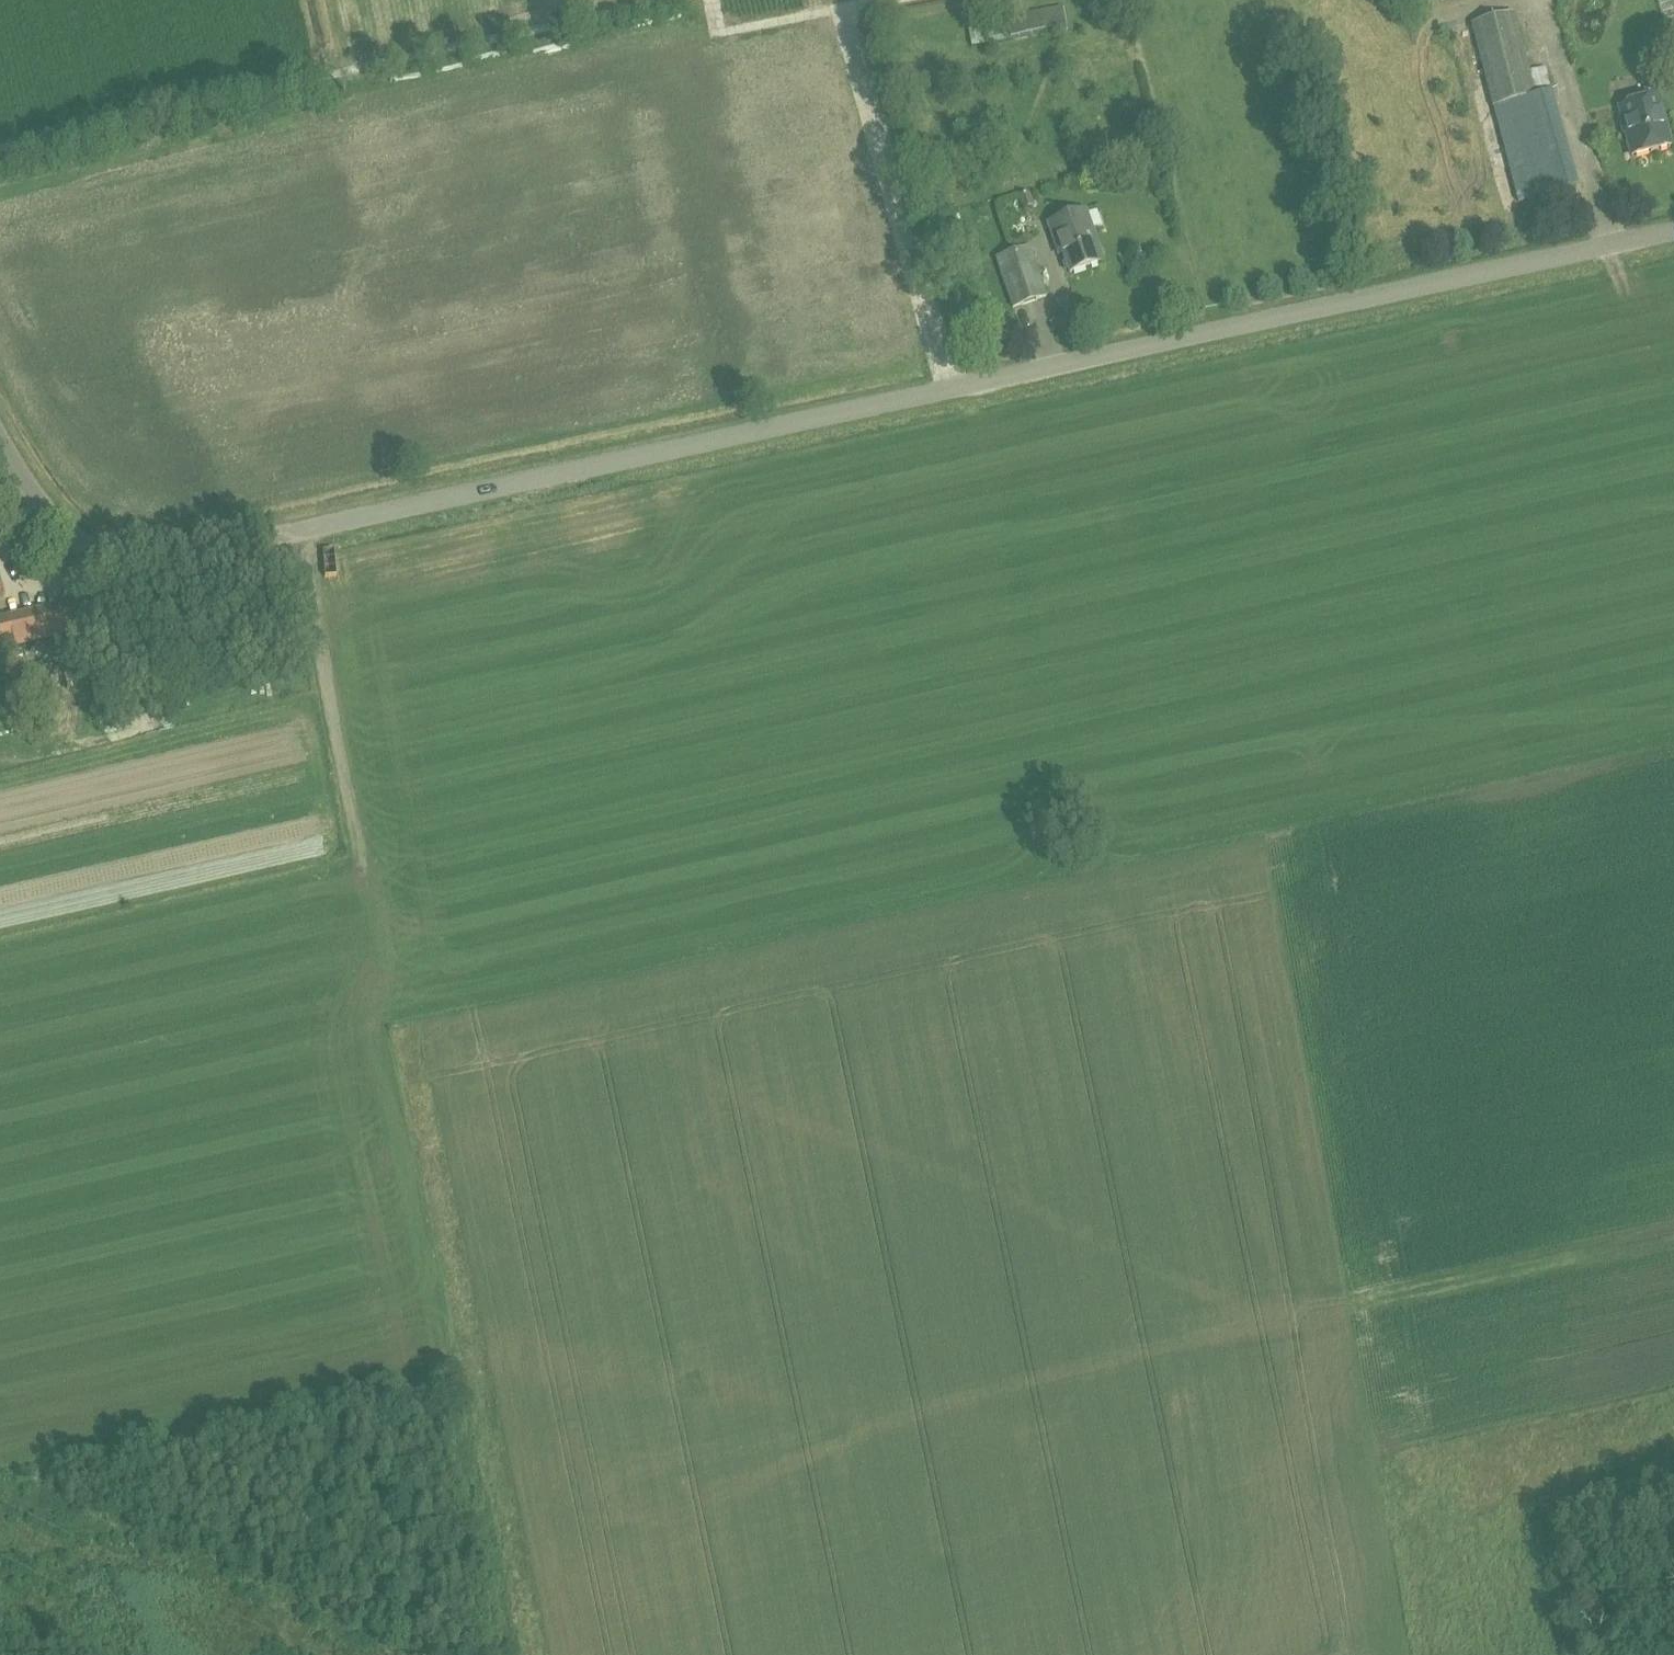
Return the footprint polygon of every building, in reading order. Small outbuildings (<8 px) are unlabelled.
[(1010,41),(1066,31),(1061,6),(1027,12),(1027,17),(968,28),(971,47),(1010,41)] [(1472,23),(1518,202),(1578,185),(1552,91),(1545,67),(1529,71),(1513,12),(1472,23)] [(1620,107),(1632,157),(1670,147),(1658,98),(1620,107)] [(1020,198),(1023,209),(1034,206),(1031,194),(1020,198)] [(1104,261),(1086,211),(1049,224),(1059,255),(1063,253),(1070,273),(1104,261)] [(997,258),(1013,308),(1047,296),(1030,247),(997,258)] [(98,632),(100,632),(92,593),(0,614),(0,635),(3,653),(5,652),(98,632)] [(98,632),(5,652),(7,661),(100,641),(98,632)] [(114,692),(117,704),(136,699),(133,687),(114,692)] [(117,704),(101,709),(108,732),(123,728),(117,704)]
